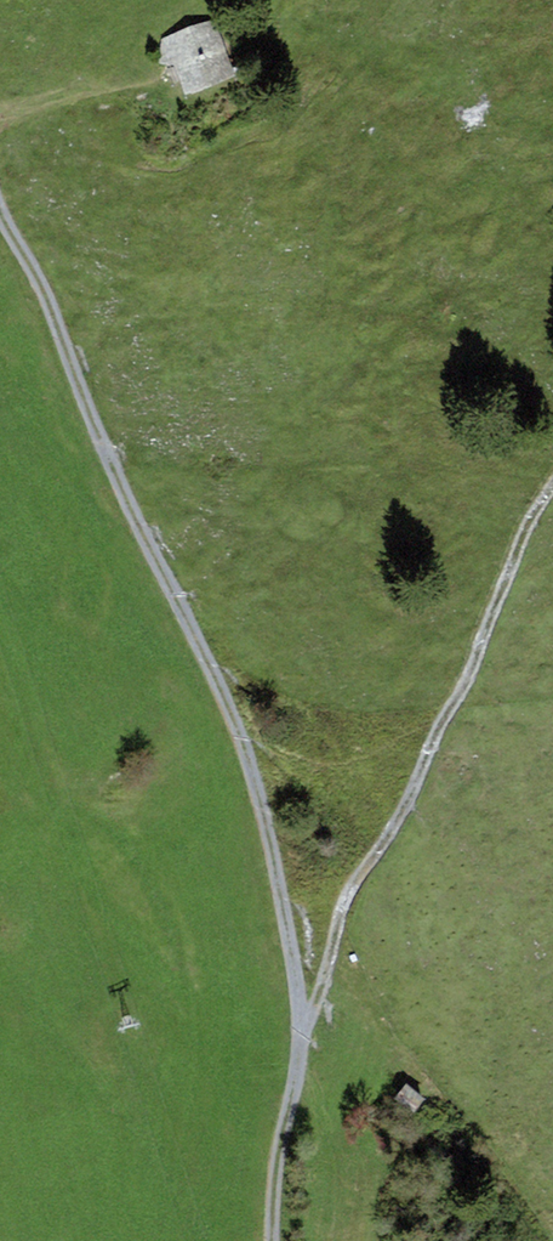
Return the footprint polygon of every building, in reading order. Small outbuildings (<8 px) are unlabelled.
[(207,19),(160,36),(181,94),(229,77),(207,19)]
